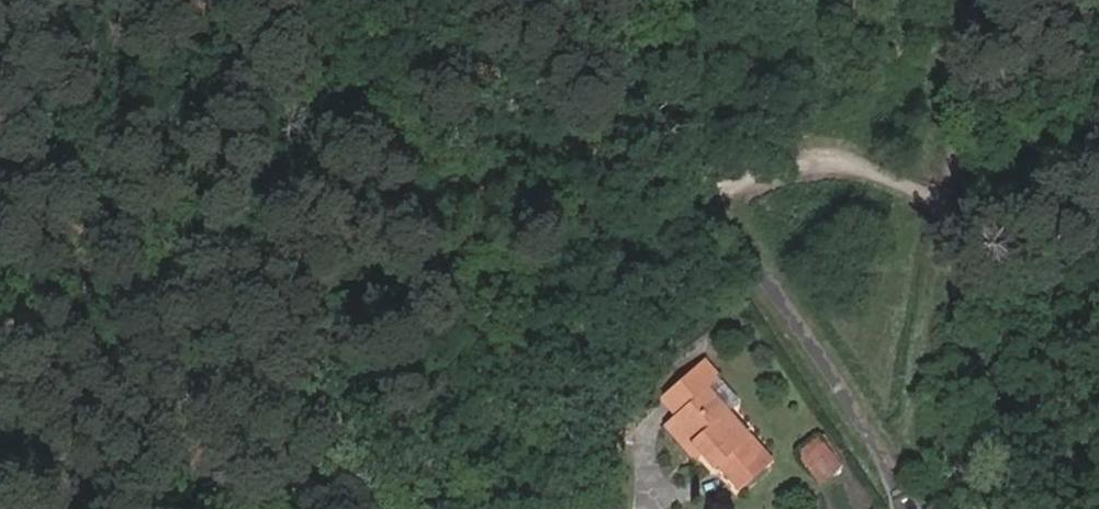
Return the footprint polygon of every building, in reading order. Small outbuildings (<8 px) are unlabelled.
[(735,425),(725,415),(703,390),(718,378),(706,365),(664,399),(680,417),(673,423),(701,454),(713,468),(725,482),(752,458),(738,442),(742,439),(732,428),(735,425)] [(703,390),(725,415),(741,402),(718,378),(703,390)] [(696,459),(701,454),(673,423),(668,427),(696,459)] [(745,438),(735,425),(732,428),(742,439),(738,442),(752,458),(760,452),(745,438)] [(801,453),(823,480),(846,462),(824,435),(801,453)]
